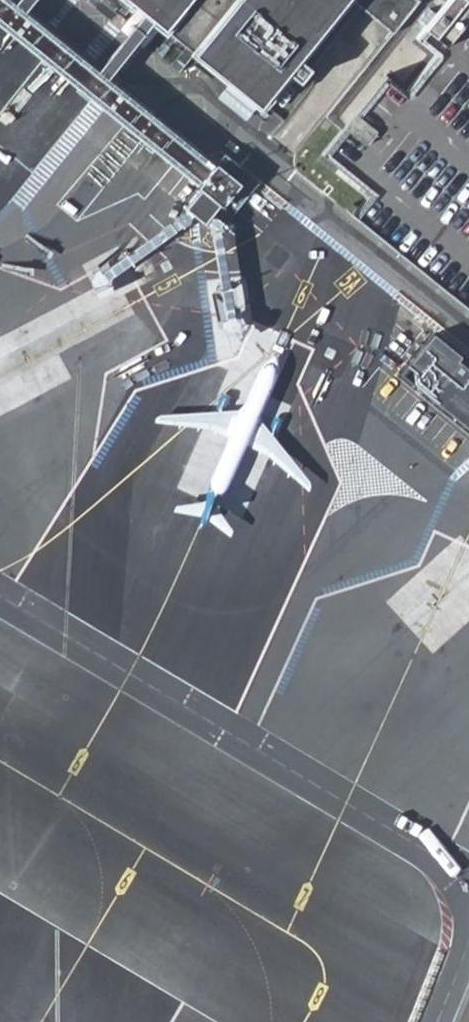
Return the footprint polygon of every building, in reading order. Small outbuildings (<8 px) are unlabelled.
[(208,188),(192,208),(211,225),(226,204),(228,205),(246,185),(27,4),(22,0),(0,0),(0,20),(208,188)] [(257,98),(273,110),(362,0),(384,18),(403,33),(428,0),(136,0),(257,98)] [(368,191),(351,217),(468,305),(468,0),(448,0),(441,9),(416,41),(431,54),(400,96),(383,82),(324,153),(368,191)] [(441,9),(448,0),(429,0),(441,9)] [(436,337),(402,377),(468,434),(468,365),(436,337)]
